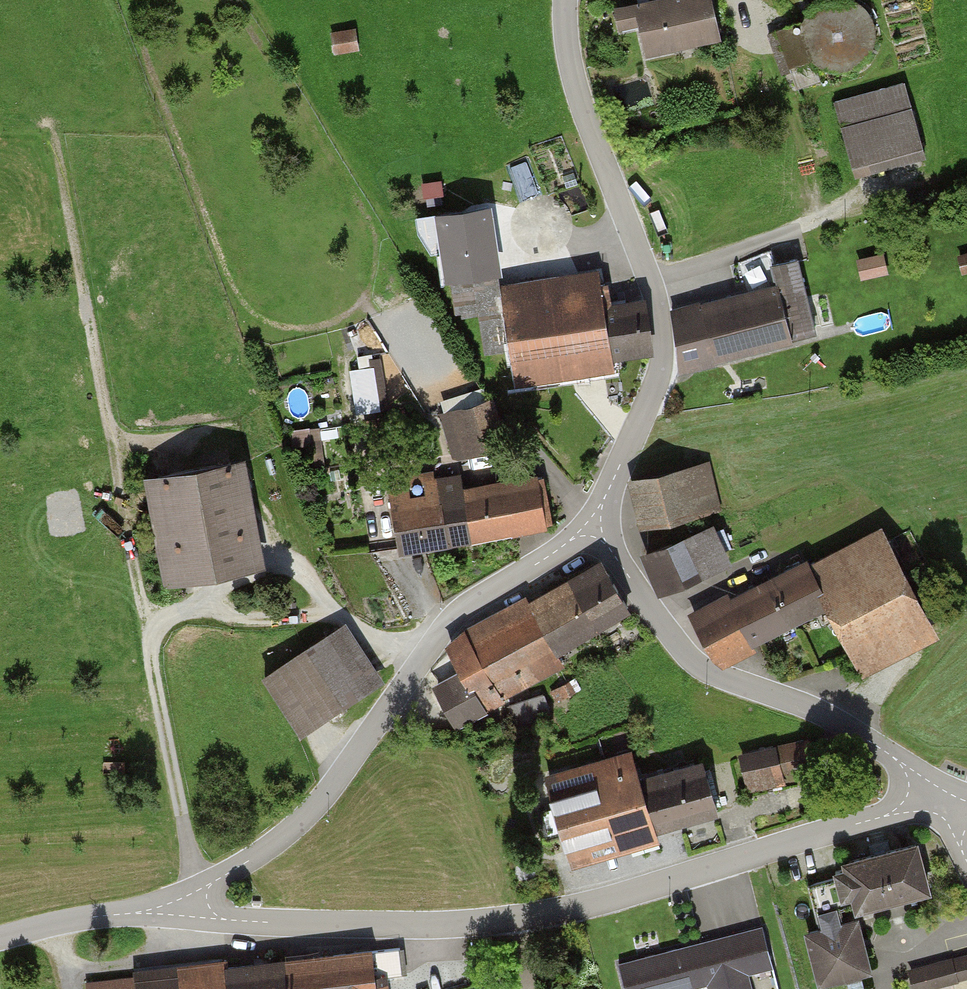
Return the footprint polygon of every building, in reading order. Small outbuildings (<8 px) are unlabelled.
[(714,0),(651,0),(615,8),(621,33),(640,29),(647,59),(724,42),(714,0)] [(876,36),(877,32),(865,6),(849,0),(823,0),(812,7),(802,34),(813,60),(819,64),(840,70),(866,59),(876,36)] [(904,80),(834,102),(855,169),(925,147),(904,80)] [(450,219),(447,208),(426,213),(429,224),(450,219)] [(513,352),(502,287),(491,220),(442,228),(457,319),(480,315),(487,356),(513,352)] [(888,258),(860,264),(865,288),(893,282),(888,258)] [(778,287),(793,343),(822,336),(803,261),(774,268),(778,287)] [(601,271),(502,287),(513,352),(518,384),(617,367),(616,360),(607,306),(601,271)] [(778,287),(674,312),(688,369),(793,343),(778,287)] [(607,306),(616,360),(657,354),(648,299),(607,306)] [(370,368),(354,370),(360,409),(376,406),(370,368)] [(485,401),(442,415),(454,450),(468,446),(470,453),(499,443),(485,401)] [(248,456),(144,475),(165,583),(269,563),(248,456)] [(388,472),(401,554),(551,530),(543,475),(466,487),(464,473),(438,477),(436,465),(388,472)] [(710,465),(630,480),(639,528),(719,513),(710,465)] [(715,528),(644,554),(658,592),(729,566),(715,528)] [(943,639),(884,528),(813,566),(808,568),(829,608),(867,679),(943,639)] [(605,563),(604,561),(530,601),(449,645),(460,666),(484,709),(567,664),(562,655),(634,616),(605,563)] [(756,646),(829,608),(808,568),(813,566),(810,561),(732,602),(756,646)] [(756,646),(732,602),(729,595),(690,616),(717,667),(756,646)] [(384,682),(346,624),(264,677),(301,735),(384,682)] [(484,709),(460,666),(432,681),(456,725),(484,709)] [(806,744),(743,756),(749,790),(812,779),(806,744)] [(662,845),(659,834),(644,779),(637,752),(549,776),(575,869),(662,845)] [(722,817),(707,761),(644,779),(659,834),(722,817)] [(935,894),(921,842),(844,862),(845,870),(836,872),(843,900),(852,897),(857,914),(935,894)] [(825,928),(807,933),(821,985),(875,971),(862,919),(844,924),(839,907),(821,911),(825,928)] [(765,925),(625,961),(632,988),(690,988),(712,983),(713,988),(757,988),(753,973),(776,967),(765,925)] [(86,981),(87,988),(393,988),(392,982),(378,983),(371,932),(135,961),(136,975),(86,981)] [(912,963),(918,988),(922,988),(966,978),(966,950),(912,963)]
